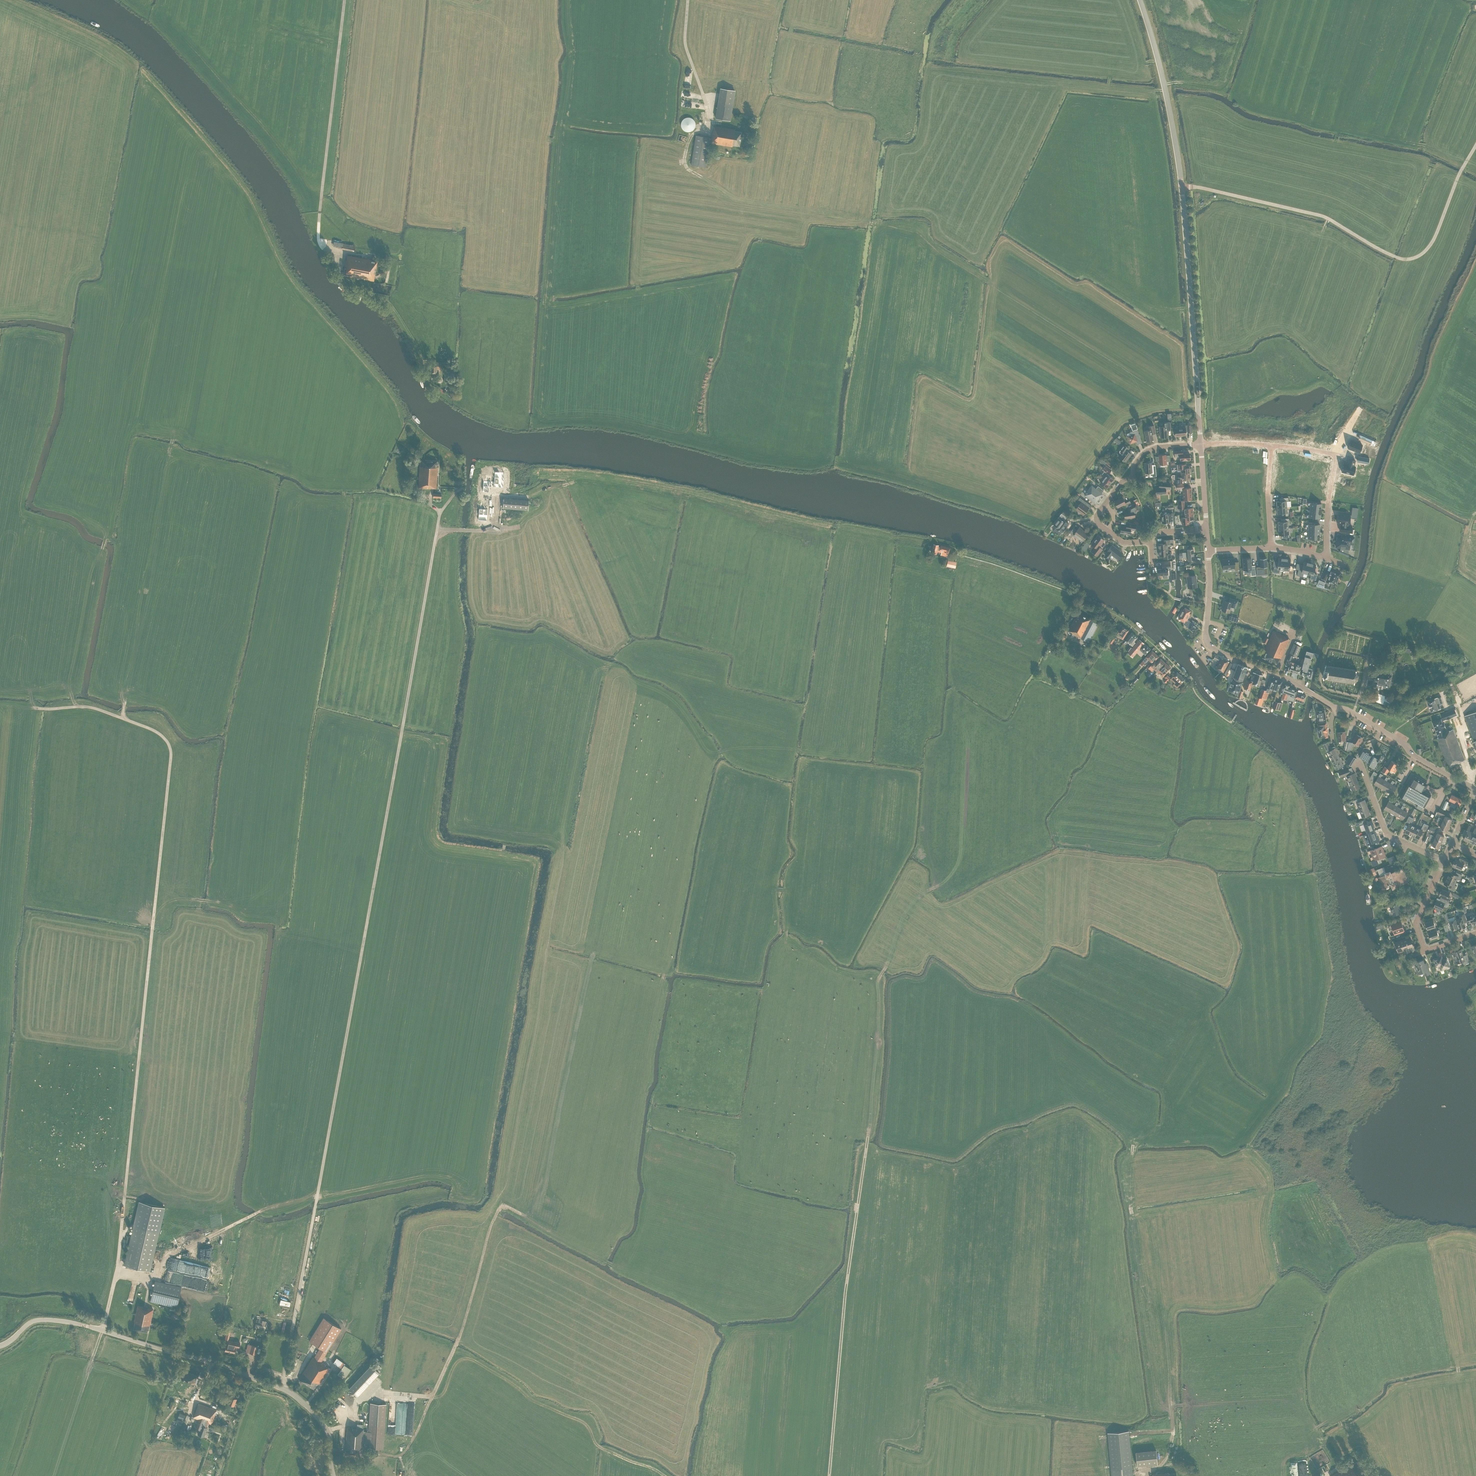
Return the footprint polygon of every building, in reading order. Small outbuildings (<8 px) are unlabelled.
[(716,118),(731,121),(735,90),(720,88),(716,118)] [(689,117),(688,117),(687,117),(686,118),(685,118),(684,118),(684,119),(683,119),(683,120),(682,120),(682,121),(681,122),(681,123),(681,124),(681,125),(681,126),(681,127),(682,128),(682,129),(683,130),(684,130),(684,131),(685,131),(686,131),(686,132),(687,132),(688,132),(689,132),(690,132),(691,131),(692,131),(693,130),(694,129),(694,128),(695,128),(695,127),(695,126),(695,125),(695,124),(695,123),(695,122),(695,121),(694,121),(694,120),(693,120),(693,119),(692,119),(692,118),(691,118),(690,118),(690,117),(689,117)] [(712,138),(710,138),(696,135),(691,165),(705,167),(709,142),(711,142),(711,143),(732,146),(733,145),(740,146),(740,141),(741,137),(742,132),(735,131),(735,129),(715,126),(714,130),(713,130),(712,138)] [(341,249),(353,251),(355,245),(343,243),(341,249)] [(346,260),(343,275),(374,281),(377,261),(370,260),(370,259),(347,255),(346,260)] [(430,365),(430,373),(436,374),(437,369),(442,369),(442,367),(450,367),(450,363),(434,362),(434,365),(430,365)] [(1340,402),(1335,402),(1335,411),(1342,411),(1344,411),(1344,401),(1340,401),(1340,402)] [(1239,421),(1234,421),(1235,430),(1241,430),(1244,430),(1244,420),(1239,421)] [(1330,421),(1325,421),(1325,430),(1332,430),(1334,430),(1334,420),(1330,420),(1330,421)] [(1168,437),(1167,429),(1171,429),(1170,422),(1164,422),(1165,427),(1159,427),(1160,438),(1168,437)] [(1264,423),(1259,423),(1259,432),(1266,432),(1265,432),(1268,432),(1268,422),(1264,422),(1264,423)] [(1286,425),(1281,425),(1281,434),(1288,434),(1290,434),(1290,424),(1286,424),(1286,425)] [(1192,432),(1191,425),(1185,425),(1185,428),(1175,428),(1175,436),(1186,436),(1186,432),(1188,432),(1192,432)] [(1153,440),(1152,434),(1155,433),(1154,426),(1148,427),(1149,430),(1144,431),(1146,441),(1153,440)] [(1308,427),(1303,427),(1303,436),(1310,436),(1312,436),(1312,426),(1308,426),(1308,427)] [(1136,441),(1137,444),(1141,442),(1137,430),(1130,432),(1131,435),(1128,436),(1130,443),(1136,441)] [(1372,440),(1360,435),(1359,439),(1370,444),(1372,440)] [(1351,440),(1348,448),(1359,452),(1362,444),(1351,440)] [(1119,457),(1125,462),(1131,454),(1127,451),(1129,448),(1123,444),(1120,449),(1123,452),(1119,457)] [(1175,457),(1180,457),(1180,461),(1190,460),(1189,453),(1183,454),(1182,451),(1174,451),(1175,457)] [(1166,454),(1159,455),(1159,464),(1167,464),(1166,461),(1170,461),(1169,455),(1166,455),(1166,454)] [(1355,460),(1348,458),(1347,464),(1343,463),(1341,471),(1353,474),(1355,466),(1353,466),(1355,460)] [(430,487),(436,487),(437,467),(436,467),(437,461),(420,460),(418,487),(430,488),(430,487)] [(1320,460),(1318,467),(1328,469),(1329,462),(1320,460)] [(1150,473),(1150,477),(1156,476),(1155,469),(1152,470),(1151,462),(1144,463),(1145,473),(1150,473)] [(1181,471),(1181,474),(1190,474),(1189,468),(1186,468),(1186,464),(1177,464),(1178,471),(1181,471)] [(1102,474),(1105,476),(1100,483),(1107,488),(1113,479),(1107,474),(1108,473),(1108,474),(1111,470),(1106,465),(1103,469),(1104,471),(1102,474)] [(1318,467),(1317,474),(1326,476),(1328,469),(1318,467)] [(484,487),(484,493),(484,492),(490,492),(490,493),(491,487),(504,488),(504,489),(505,489),(507,471),(506,471),(506,472),(497,472),(497,471),(497,470),(496,481),(485,480),(486,479),(485,479),(485,482),(484,487)] [(1190,479),(1190,474),(1181,474),(1181,477),(1177,478),(1177,483),(1187,483),(1186,479),(1190,479)] [(1316,481),(1314,488),(1324,489),(1325,482),(1316,481)] [(1170,483),(1159,482),(1158,487),(1155,487),(1156,495),(1166,494),(1166,489),(1170,489),(1170,483)] [(1182,491),(1183,494),(1191,493),(1191,488),(1184,488),(1183,484),(1177,485),(1177,489),(1180,489),(1180,491),(1182,491)] [(1102,494),(1101,493),(1104,490),(1098,486),(1096,489),(1092,486),(1085,495),(1095,503),(1102,494)] [(1314,488),(1313,495),(1323,496),(1324,489),(1314,488)] [(1185,500),(1192,499),(1191,493),(1183,494),(1183,497),(1180,498),(1181,500),(1178,500),(1178,505),(1185,504),(1185,500)] [(1088,508),(1089,509),(1092,506),(1080,497),(1078,500),(1080,503),(1076,508),(1078,510),(1078,513),(1082,512),(1084,514),(1088,508)] [(1125,508),(1131,504),(1130,501),(1125,503),(1122,497),(1114,501),(1117,507),(1123,504),(1125,508)] [(1277,507),(1287,507),(1286,501),(1288,501),(1288,497),(1279,498),(1279,501),(1276,501),(1277,507)] [(529,501),(503,498),(502,509),(528,511),(529,501)] [(1134,512),(1139,510),(1136,503),(1128,507),(1129,511),(1124,512),(1125,519),(1135,517),(1134,512)] [(1310,510),(1321,511),(1321,504),(1307,503),(1307,505),(1310,506),(1310,510)] [(1183,511),(1183,514),(1193,513),(1193,507),(1185,508),(1185,504),(1178,505),(1178,509),(1181,509),(1181,511),(1183,511)] [(1287,512),(1287,507),(1277,507),(1277,513),(1285,513),(1286,516),(1288,516),(1288,512),(1287,512)] [(480,508),(478,521),(479,521),(487,521),(489,509),(488,509),(488,510),(480,509),(480,508)] [(1320,518),(1321,511),(1310,510),(1310,515),(1306,515),(1305,517),(1320,518)] [(1170,522),(1170,520),(1173,520),(1173,513),(1163,514),(1161,512),(1159,514),(1161,516),(1162,523),(1163,523),(1165,524),(1166,523),(1167,522),(1168,522),(1170,522)] [(1061,513),(1053,524),(1056,526),(1055,527),(1062,532),(1069,524),(1064,520),(1066,517),(1061,513)] [(1193,519),(1193,513),(1183,514),(1184,517),(1182,518),(1182,524),(1189,524),(1189,520),(1193,519)] [(1351,515),(1338,513),(1337,523),(1341,523),(1341,524),(1340,524),(1339,532),(1351,533),(1352,526),(1349,526),(1349,524),(1349,525),(1351,515)] [(1278,522),(1278,528),(1288,528),(1288,521),(1289,521),(1289,518),(1281,519),(1281,522),(1278,522)] [(1135,531),(1136,525),(1126,523),(1126,526),(1121,525),(1120,533),(1130,534),(1130,530),(1135,531)] [(1080,544),(1088,534),(1079,527),(1077,530),(1073,527),(1069,533),(1073,536),(1073,535),(1077,538),(1078,537),(1083,540),(1080,544)] [(1289,537),(1288,528),(1278,528),(1279,535),(1282,535),(1282,538),(1289,537)] [(1092,551),(1097,555),(1102,549),(1099,547),(1104,540),(1098,535),(1092,544),(1096,547),(1092,551)] [(1350,544),(1353,544),(1354,537),(1342,535),(1342,537),(1340,538),(1337,537),(1336,547),(1349,549),(1350,544)] [(1173,539),(1164,540),(1164,543),(1158,544),(1158,550),(1168,549),(1168,546),(1170,545),(1174,545),(1173,539)] [(1086,542),(1081,548),(1085,551),(1090,544),(1086,542)] [(948,552),(949,552),(950,547),(939,545),(938,550),(942,551),(941,555),(947,556),(948,552)] [(1107,551),(1108,552),(1105,555),(1109,558),(1112,555),(1118,559),(1123,553),(1112,545),(1107,551)] [(1171,552),(1168,552),(1168,549),(1158,550),(1159,556),(1165,555),(1165,558),(1171,558),(1171,552)] [(1266,557),(1259,558),(1260,566),(1256,566),(1257,575),(1261,575),(1261,572),(1268,572),(1266,557)] [(1251,558),(1242,558),(1243,570),(1250,570),(1251,576),(1256,575),(1255,565),(1251,566),(1251,558)] [(1279,569),(1283,569),(1284,559),(1278,558),(1277,567),(1274,566),(1273,572),(1279,573),(1279,569)] [(1234,559),(1222,560),(1223,568),(1235,567),(1235,570),(1239,570),(1238,561),(1235,562),(1234,559)] [(957,562),(948,560),(947,566),(955,568),(957,562)] [(1300,571),(1306,573),(1308,563),(1302,561),(1300,571)] [(1162,568),(1158,569),(1158,575),(1163,575),(1163,578),(1168,578),(1167,574),(1168,574),(1167,570),(1171,570),(1170,562),(1163,563),(1162,563),(1162,568)] [(1310,563),(1307,573),(1311,574),(1310,578),(1315,580),(1317,574),(1314,573),(1316,565),(1310,563)] [(1333,581),(1336,582),(1340,573),(1334,571),(1334,572),(1331,571),(1329,574),(1328,573),(1324,571),(1322,578),(1325,580),(1326,579),(1327,579),(1326,581),(1332,584),(1333,581)] [(1187,576),(1188,587),(1196,586),(1195,576),(1187,576)] [(1223,604),(1221,610),(1229,613),(1231,606),(1235,608),(1238,600),(1230,598),(1228,602),(1224,601),(1223,604)] [(1200,625),(1194,621),(1192,623),(1187,619),(1188,618),(1189,615),(1190,614),(1189,613),(1190,611),(1185,607),(1179,619),(1184,622),(1183,624),(1194,632),(1198,627),(1200,625)] [(1077,636),(1089,642),(1098,624),(1091,620),(1078,613),(1076,618),(1075,618),(1068,630),(1072,632),(1072,633),(1073,633),(1071,637),(1075,639),(1077,636)] [(1115,634),(1123,639),(1128,630),(1123,626),(1120,630),(1118,629),(1115,634)] [(1279,659),(1280,659),(1289,639),(1285,637),(1286,636),(1273,630),(1264,651),(1265,652),(1263,657),(1267,660),(1272,662),(1277,664),(1279,659)] [(1060,632),(1057,639),(1060,641),(1061,637),(1064,639),(1066,635),(1060,632)] [(1134,641),(1137,637),(1132,633),(1125,640),(1131,645),(1132,646),(1135,642),(1134,641)] [(1139,649),(1145,654),(1150,649),(1145,644),(1140,639),(1128,653),(1132,657),(1139,649)] [(1289,653),(1295,655),(1299,646),(1294,644),(1289,653)] [(1143,660),(1145,662),(1148,659),(1151,662),(1154,659),(1155,660),(1159,656),(1152,650),(1146,657),(1143,660)] [(1305,656),(1303,663),(1300,674),(1310,677),(1312,671),(1311,671),(1312,669),(1309,668),(1308,668),(1311,658),(1313,653),(1306,651),(1305,656)] [(1154,669),(1157,671),(1165,663),(1160,658),(1157,662),(1155,661),(1148,668),(1152,671),(1154,669)] [(1216,669),(1223,673),(1229,662),(1225,659),(1223,658),(1222,658),(1221,658),(1216,669)] [(1292,672),(1300,674),(1303,663),(1301,662),(1300,665),(1297,664),(1296,666),(1294,666),(1293,667),(1294,668),(1294,669),(1293,669),(1292,672)] [(1163,677),(1171,668),(1165,663),(1157,671),(1163,677)] [(1233,677),(1234,678),(1235,679),(1239,681),(1242,680),(1247,667),(1238,663),(1233,676),(1233,677)] [(1324,674),(1324,678),(1355,683),(1356,681),(1359,679),(1359,675),(1357,672),(1357,670),(1326,665),(1325,669),(1324,674)] [(1392,681),(1391,681),(1393,670),(1389,669),(1388,675),(1376,673),(1374,686),(1373,686),(1373,689),(1378,690),(1378,687),(1390,689),(1391,684),(1392,685),(1392,681)] [(1174,685),(1177,688),(1185,679),(1177,672),(1171,679),(1175,683),(1174,685)] [(1261,681),(1260,681),(1261,680),(1258,679),(1258,678),(1257,677),(1252,675),(1250,681),(1253,681),(1252,684),(1259,686),(1260,684),(1262,685),(1263,682),(1265,682),(1265,680),(1262,679),(1261,681)] [(1133,681),(1130,684),(1131,686),(1134,683),(1135,683),(1138,679),(1136,677),(1133,681)] [(1234,679),(1234,678),(1233,677),(1232,678),(1228,690),(1237,694),(1242,682),(1234,679)] [(1262,689),(1259,697),(1264,698),(1266,692),(1268,692),(1269,689),(1270,689),(1278,692),(1279,687),(1280,687),(1282,681),(1270,678),(1268,684),(1269,684),(1266,690),(1262,689)] [(1250,691),(1252,682),(1247,680),(1244,689),(1250,691)] [(1294,700),(1294,698),(1296,692),(1297,690),(1289,687),(1289,686),(1285,684),(1284,686),(1283,685),(1281,692),(1280,696),(1282,696),(1281,698),(1285,699),(1285,700),(1288,701),(1288,698),(1294,700)] [(1304,701),(1306,696),(1296,692),(1294,698),(1295,698),(1294,701),(1303,703),(1304,701)] [(1428,700),(1431,711),(1441,709),(1440,705),(1441,705),(1439,699),(1443,698),(1441,694),(1437,696),(1438,697),(1428,700)] [(1373,695),(1372,701),(1386,703),(1387,697),(1373,695)] [(1448,711),(1449,717),(1459,715),(1457,709),(1448,711)] [(1325,710),(1317,711),(1318,720),(1318,723),(1327,722),(1326,718),(1325,710)] [(1465,716),(1474,740),(1475,744),(1475,711),(1465,716)] [(1441,760),(1444,766),(1447,765),(1448,767),(1460,763),(1460,761),(1465,759),(1453,729),(1446,731),(1445,728),(1446,728),(1444,723),(1443,724),(1441,719),(1433,723),(1438,737),(1437,738),(1445,759),(1441,760)] [(1326,723),(1317,723),(1318,727),(1317,727),(1319,737),(1325,736),(1325,737),(1328,737),(1327,732),(1328,732),(1327,727),(1326,723)] [(1357,734),(1352,741),(1353,742),(1352,743),(1349,742),(1347,749),(1350,750),(1355,743),(1358,745),(1363,737),(1357,734)] [(1326,750),(1327,750),(1328,751),(1332,760),(1339,757),(1335,748),(1335,746),(1331,748),(1328,742),(1323,744),(1326,750)] [(1370,765),(1374,768),(1377,762),(1378,760),(1380,762),(1384,755),(1380,753),(1378,755),(1377,755),(1374,758),(1372,756),(1372,754),(1364,750),(1363,750),(1359,756),(1360,757),(1367,762),(1369,761),(1369,763),(1371,764),(1370,765)] [(1351,755),(1347,763),(1352,766),(1357,758),(1351,755)] [(1343,765),(1339,757),(1332,760),(1336,769),(1342,766),(1343,765)] [(1382,772),(1386,774),(1389,769),(1395,773),(1397,768),(1395,767),(1398,763),(1392,760),(1387,768),(1385,767),(1382,772)] [(1339,772),(1340,777),(1346,775),(1352,790),(1359,788),(1356,779),(1357,778),(1355,773),(1351,774),(1349,768),(1339,772)] [(1378,776),(1374,784),(1380,787),(1385,780),(1380,777),(1382,774),(1380,773),(1379,776),(1378,776)] [(1419,803),(1417,807),(1422,810),(1424,806),(1425,806),(1429,798),(1431,794),(1426,792),(1424,791),(1425,789),(1423,788),(1426,783),(1414,776),(1408,786),(1407,786),(1403,794),(1401,799),(1405,801),(1408,797),(1419,803)] [(1386,777),(1385,780),(1380,787),(1386,791),(1391,783),(1387,781),(1388,778),(1386,777)] [(1394,781),(1392,780),(1391,783),(1386,791),(1393,794),(1397,787),(1393,784),(1394,781)] [(1462,799),(1457,796),(1452,806),(1455,808),(1456,805),(1455,804),(1456,803),(1460,804),(1462,799)] [(1356,803),(1357,803),(1360,811),(1357,813),(1359,819),(1370,814),(1365,800),(1363,800),(1361,797),(1354,800),(1356,803)] [(1384,809),(1390,812),(1395,805),(1391,802),(1393,798),(1391,797),(1389,801),(1384,809)] [(1396,802),(1395,805),(1390,812),(1397,816),(1401,808),(1397,806),(1398,803),(1396,802)] [(1405,806),(1403,805),(1401,808),(1397,816),(1403,819),(1407,812),(1403,809),(1405,806)] [(1405,832),(1412,835),(1416,827),(1411,825),(1414,818),(1409,816),(1407,821),(1409,823),(1405,832)] [(1439,817),(1438,819),(1449,825),(1452,819),(1445,816),(1443,820),(1442,819),(1439,817)] [(1366,819),(1359,822),(1360,825),(1363,823),(1367,833),(1375,830),(1372,824),(1373,823),(1372,820),(1367,822),(1366,819)] [(1440,828),(1447,831),(1449,825),(1438,819),(1436,822),(1440,823),(1442,823),(1440,828)] [(1424,823),(1421,829),(1416,827),(1412,835),(1419,839),(1423,829),(1426,830),(1429,825),(1424,823)] [(1474,833),(1473,832),(1469,831),(1471,826),(1469,825),(1467,830),(1468,830),(1464,839),(1470,842),(1474,833)] [(1375,830),(1363,835),(1368,848),(1379,843),(1378,841),(1379,840),(1378,837),(1375,830)] [(1434,836),(1431,834),(1430,837),(1442,842),(1444,836),(1437,833),(1435,837),(1434,836)] [(1442,842),(1430,837),(1426,835),(1424,841),(1427,842),(1429,839),(1432,840),(1434,840),(1432,845),(1439,848),(1442,842)] [(1385,856),(1382,846),(1371,850),(1374,860),(1371,861),(1373,865),(1382,862),(1380,858),(1385,856)] [(1455,859),(1452,865),(1461,869),(1464,870),(1465,867),(1468,862),(1460,858),(1458,861),(1455,859)] [(1403,868),(1391,873),(1390,871),(1386,872),(1387,874),(1379,877),(1380,877),(1383,884),(1384,886),(1388,884),(1388,885),(1390,884),(1389,884),(1392,883),(1393,887),(1398,886),(1397,885),(1407,882),(1407,883),(1408,883),(1405,876),(1402,869),(1403,868)] [(1455,874),(1450,872),(1447,878),(1456,882),(1457,878),(1460,880),(1462,874),(1456,872),(1455,874)] [(1454,885),(1456,882),(1447,878),(1444,883),(1450,886),(1449,888),(1454,891),(1457,886),(1454,885)] [(1444,897),(1443,900),(1448,902),(1450,897),(1448,896),(1450,893),(1442,889),(1439,895),(1444,897)] [(1393,902),(1394,904),(1387,907),(1390,916),(1401,912),(1399,906),(1402,905),(1400,900),(1393,902)] [(1434,915),(1441,913),(1440,911),(1441,909),(1442,910),(1444,906),(1446,907),(1448,907),(1450,903),(1448,902),(1443,900),(1441,902),(1437,900),(1434,906),(1436,907),(1436,908),(1437,911),(1433,913),(1434,915)] [(1459,929),(1466,927),(1464,922),(1467,921),(1464,913),(1459,915),(1460,919),(1457,921),(1459,929)] [(1475,924),(1475,916),(1475,915),(1473,916),(1472,914),(1469,915),(1466,916),(1469,923),(1472,922),(1473,925),(1475,924)] [(1436,926),(1434,922),(1437,922),(1435,917),(1429,918),(1430,921),(1425,923),(1427,929),(1436,926)] [(1449,921),(1452,930),(1458,928),(1456,919),(1449,921)] [(1390,925),(1389,928),(1392,929),(1393,929),(1395,934),(1405,931),(1401,920),(1391,924),(1390,925)] [(1439,929),(1429,933),(1431,939),(1439,936),(1437,932),(1440,932),(1439,929)] [(1394,942),(1395,944),(1396,944),(1399,952),(1404,950),(1404,952),(1410,950),(1409,948),(1413,947),(1410,937),(1400,940),(1394,942)] [(1469,962),(1466,954),(1464,955),(1462,949),(1453,952),(1456,963),(1464,960),(1465,963),(1469,962)] [(1437,966),(1440,965),(1442,969),(1449,966),(1447,959),(1443,960),(1442,956),(1434,959),(1437,966)] [(1425,975),(1430,973),(1427,962),(1424,963),(1423,960),(1415,962),(1414,963),(1418,973),(1424,971),(1425,975)] [(1432,973),(1427,975),(1429,983),(1434,981),(1434,979),(1435,978),(1434,976),(1433,976),(1432,973)] [(125,1265),(150,1271),(165,1208),(140,1202),(125,1265)] [(170,1309),(166,1325),(178,1328),(182,1312),(173,1310),(174,1307),(176,1307),(181,1287),(155,1281),(150,1301),(171,1306),(170,1309)] [(135,1322),(133,1329),(147,1332),(149,1325),(153,1309),(138,1306),(134,1322),(135,1322)] [(320,1347),(314,1357),(313,1357),(299,1379),(315,1390),(319,1383),(320,1383),(329,1368),(325,1365),(321,1362),(341,1329),(323,1318),(309,1341),(320,1347)] [(281,1324),(271,1322),(270,1329),(280,1331),(281,1324)] [(240,1343),(233,1341),(232,1341),(227,1340),(226,1345),(224,1350),(234,1352),(236,1347),(239,1348),(240,1343)] [(299,1350),(296,1356),(304,1360),(307,1354),(299,1350)] [(345,1364),(336,1358),(333,1362),(341,1368),(337,1374),(344,1379),(351,1369),(344,1365),(345,1364)] [(379,1372),(371,1365),(349,1388),(357,1396),(379,1372)] [(195,1387),(194,1386),(197,1376),(183,1371),(180,1378),(179,1377),(173,1395),(178,1397),(177,1401),(182,1402),(183,1399),(185,1399),(190,1400),(195,1387)] [(230,1404),(234,1406),(237,1398),(231,1396),(230,1399),(229,1398),(227,1403),(226,1406),(229,1407),(230,1404)] [(207,1422),(211,1424),(217,1410),(199,1403),(197,1408),(194,1407),(192,1411),(195,1412),(193,1417),(202,1420),(200,1424),(201,1425),(197,1434),(204,1436),(207,1427),(206,1426),(207,1422)] [(386,1404),(370,1403),(368,1432),(363,1431),(363,1429),(362,1429),(363,1425),(357,1424),(356,1428),(347,1427),(345,1455),(357,1456),(358,1449),(362,1449),(362,1443),(367,1443),(367,1448),(383,1449),(386,1404)] [(1107,1433),(1111,1475),(1133,1475),(1128,1431),(1107,1433)] [(1157,1464),(1156,1449),(1135,1451),(1137,1466),(1157,1464)] [(1356,1462),(1350,1465),(1331,1475),(1365,1475),(1356,1462)]
